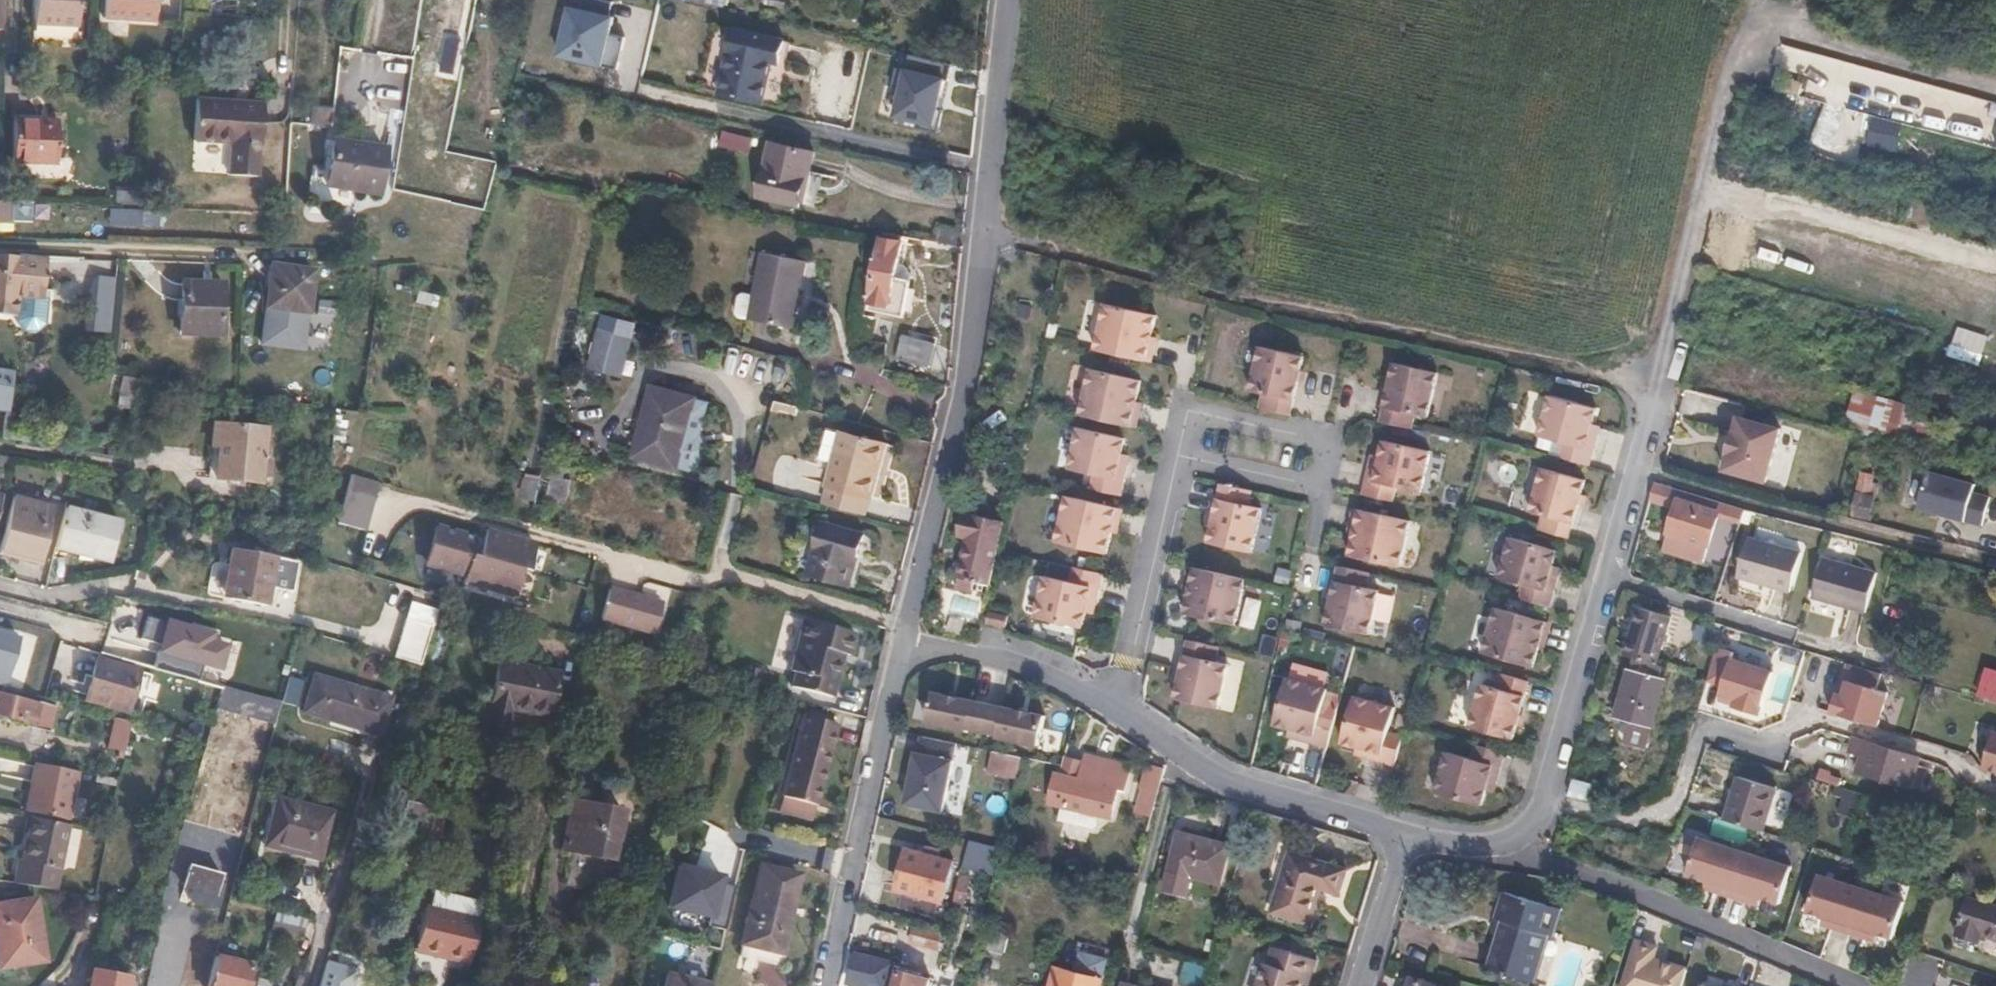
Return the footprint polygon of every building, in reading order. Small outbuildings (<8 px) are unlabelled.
[(56,0),(35,0),(33,23),(55,25),(56,0)] [(55,25),(76,26),(77,0),(56,0),(55,25)] [(138,23),(139,0),(106,0),(104,21),(138,23)] [(138,23),(157,23),(159,0),(139,0),(138,23)] [(611,18),(565,7),(553,57),(599,68),(607,33),(611,18)] [(607,33),(599,68),(615,71),(622,37),(607,33)] [(760,36),(749,82),(789,92),(795,67),(807,70),(812,48),(760,36)] [(464,45),(450,42),(442,75),(456,78),(464,45)] [(941,79),(901,69),(889,118),(930,127),(941,79)] [(789,92),(749,82),(746,98),(785,107),(789,92)] [(262,107),(194,103),(192,146),(229,148),(228,179),(256,180),(257,150),(260,150),(262,107)] [(13,161),(49,162),(51,122),(14,121),(13,161)] [(51,122),(49,162),(57,162),(59,122),(51,122)] [(753,139),(722,132),(718,144),(749,151),(753,139)] [(796,154),(757,142),(743,193),(783,205),(796,154)] [(377,198),(385,153),(333,144),(327,187),(377,198)] [(0,203),(0,220),(11,221),(13,204),(0,203)] [(908,288),(918,239),(881,233),(866,315),(915,326),(923,291),(908,288)] [(812,261),(768,253),(760,294),(756,320),(800,328),(812,261)] [(0,254),(0,315),(18,318),(21,302),(21,296),(43,298),(47,257),(0,254)] [(312,273),(270,268),(266,308),(272,309),(308,313),(312,273)] [(87,321),(111,324),(117,271),(98,271),(95,297),(88,297),(87,321)] [(218,334),(221,283),(182,282),(180,331),(218,334)] [(756,320),(760,294),(750,292),(746,296),(743,314),(746,318),(756,320)] [(43,298),(21,296),(21,302),(18,318),(18,323),(24,331),(36,332),(43,326),(46,298),(43,298)] [(1104,305),(1093,351),(1144,363),(1154,317),(1104,305)] [(308,313),(272,309),(268,343),(307,347),(311,314),(308,313)] [(860,336),(870,338),(874,322),(863,319),(860,336)] [(632,338),(599,330),(593,353),(626,361),(632,338)] [(936,342),(905,334),(900,359),(930,366),(936,342)] [(1261,394),(1258,409),(1289,416),(1302,357),(1257,347),(1247,390),(1261,394)] [(626,361),(593,353),(588,369),(621,378),(626,361)] [(1415,416),(1428,419),(1439,375),(1394,365),(1384,409),(1415,416)] [(1088,371),(1078,417),(1129,429),(1138,383),(1088,371)] [(15,412),(19,375),(0,372),(0,410),(15,412)] [(140,378),(122,375),(116,405),(135,409),(140,378)] [(695,396),(654,385),(635,455),(675,466),(695,396)] [(1845,428),(1909,441),(1917,405),(1852,392),(1845,428)] [(1562,461),(1590,469),(1599,438),(1591,436),(1593,429),(1598,412),(1551,399),(1540,439),(1566,447),(1562,461)] [(1415,416),(1384,409),(1382,425),(1412,432),(1415,416)] [(1754,481),(1771,428),(1738,420),(1733,435),(1731,434),(1725,456),(1728,457),(1724,472),(1754,481)] [(265,428),(222,425),(216,476),(259,481),(265,428)] [(1780,431),(1771,428),(1754,481),(1766,484),(1780,431)] [(1116,497),(1124,465),(1117,464),(1119,457),(1123,440),(1077,429),(1067,470),(1092,476),(1089,491),(1116,497)] [(1591,436),(1599,438),(1601,431),(1593,429),(1591,436)] [(824,504),(866,515),(885,442),(843,430),(824,504)] [(1370,467),(1363,498),(1392,505),(1395,489),(1421,496),(1430,455),(1383,444),(1379,461),(1378,469),(1370,467)] [(1117,464),(1124,465),(1126,459),(1119,457),(1117,464)] [(1378,469),(1379,461),(1372,460),(1370,467),(1378,469)] [(551,484),(569,489),(570,487),(560,484),(563,471),(555,470),(551,484)] [(1541,534),(1570,543),(1586,483),(1543,472),(1531,514),(1544,519),(1541,534)] [(1975,485),(1929,473),(1919,510),(1983,527),(1990,498),(1973,493),(1975,485)] [(1873,477),(1859,474),(1851,516),(1871,520),(1875,500),(1869,498),(1873,477)] [(377,484),(350,477),(338,525),(364,532),(377,484)] [(562,515),(569,489),(551,484),(544,510),(562,515)] [(1745,511),(1659,485),(1652,504),(1676,510),(1679,502),(1720,514),(1719,519),(1740,525),(1745,511)] [(973,581),(989,585),(997,553),(1009,501),(971,493),(966,516),(972,517),(960,566),(974,570),(973,581)] [(13,498),(0,544),(0,553),(37,563),(52,508),(13,498)] [(1114,510),(1064,499),(1053,544),(1104,556),(1114,510)] [(1248,556),(1259,512),(1215,502),(1204,546),(1248,556)] [(1720,514),(1679,502),(1676,510),(1667,540),(1708,553),(1719,519),(1720,514)] [(121,524),(65,508),(55,547),(111,563),(121,524)] [(1400,571),(1411,525),(1359,513),(1348,558),(1400,571)] [(861,534),(821,523),(806,574),(848,585),(861,534)] [(470,556),(475,538),(436,527),(426,563),(465,574),(470,556)] [(526,572),(533,544),(486,530),(478,558),(519,570),(526,572)] [(1909,536),(1895,532),(1893,542),(1907,545),(1909,536)] [(1795,551),(1747,537),(1736,578),(1783,592),(1795,551)] [(1708,553),(1667,540),(1662,556),(1703,570),(1708,553)] [(1544,611),(1550,613),(1558,581),(1551,579),(1552,573),(1557,555),(1511,541),(1499,583),(1525,589),(1521,605),(1544,611)] [(298,561),(232,547),(228,564),(236,565),(230,596),(266,604),(269,587),(293,590),(298,561)] [(512,598),(519,570),(478,558),(470,556),(465,574),(462,584),(512,598)] [(1872,574),(1820,559),(1807,598),(1861,614),(1872,574)] [(1091,607),(1098,577),(1069,570),(1067,585),(1041,579),(1032,619),(1078,631),(1082,614),(1083,606),(1091,607)] [(1368,577),(1337,570),(1323,628),(1368,639),(1377,594),(1364,592),(1368,577)] [(1231,629),(1243,583),(1191,571),(1180,616),(1231,629)] [(1551,579),(1558,581),(1560,575),(1552,573),(1551,579)] [(655,633),(662,604),(611,589),(602,617),(655,633)] [(409,603),(392,659),(420,667),(436,612),(409,603)] [(1540,625),(1544,611),(1521,605),(1515,603),(1511,617),(1494,612),(1481,657),(1532,672),(1545,627),(1540,625)] [(1089,615),(1091,607),(1083,606),(1082,614),(1089,615)] [(1641,608),(1626,655),(1656,665),(1670,618),(1641,608)] [(839,626),(788,611),(772,664),(779,667),(775,679),(816,691),(828,648),(834,648),(839,626)] [(1211,666),(1215,651),(1183,644),(1170,702),(1213,713),(1224,669),(1211,666)] [(1719,647),(1708,681),(1724,686),(1765,699),(1773,673),(1732,660),(1734,653),(1719,647)] [(557,669),(500,652),(481,715),(501,720),(506,702),(544,713),(557,669)] [(139,671),(96,660),(85,699),(128,711),(139,671)] [(1863,669),(1850,665),(1845,681),(1850,683),(1845,697),(1838,695),(1832,714),(1849,719),(1863,669)] [(1863,669),(1849,719),(1879,728),(1889,695),(1879,691),(1885,671),(1864,665),(1863,669)] [(1977,700),(1995,705),(1995,671),(1985,668),(1977,700)] [(1663,679),(1629,669),(1614,719),(1629,723),(1624,742),(1643,748),(1663,679)] [(379,732),(390,694),(314,672),(302,710),(379,732)] [(1295,738),(1326,747),(1333,719),(1319,715),(1326,690),(1285,678),(1273,724),(1290,729),(1296,731),(1295,738)] [(1512,746),(1527,687),(1499,679),(1494,694),(1480,690),(1468,734),(1512,746)] [(223,686),(217,707),(275,723),(281,702),(223,686)] [(1765,699),(1724,686),(1721,696),(1737,700),(1735,708),(1760,716),(1765,699)] [(989,710),(991,703),(938,690),(936,698),(989,710)] [(37,706),(0,696),(0,716),(33,724),(33,727),(48,731),(54,707),(38,703),(37,706)] [(1362,758),(1393,767),(1402,738),(1386,734),(1393,709),(1352,697),(1339,743),(1356,747),(1364,750),(1362,758)] [(987,734),(995,704),(991,703),(989,710),(936,698),(930,722),(974,733),(975,731),(987,734)] [(1051,719),(995,704),(987,733),(999,737),(999,739),(1042,750),(1051,719)] [(832,726),(800,715),(776,797),(809,807),(832,726)] [(123,758),(132,724),(115,719),(108,748),(118,751),(117,757),(123,758)] [(1288,736),(1295,738),(1296,731),(1290,729),(1288,736)] [(1993,734),(1983,766),(1995,770),(1995,735),(1993,734)] [(920,753),(908,806),(947,815),(960,763),(954,762),(958,744),(926,737),(922,753),(920,753)] [(447,751),(427,744),(421,764),(442,770),(447,751)] [(1919,760),(1868,744),(1858,772),(1910,790),(1919,760)] [(1354,755),(1362,758),(1364,750),(1356,747),(1354,755)] [(1494,790),(1503,759),(1475,751),(1470,766),(1444,758),(1433,799),(1479,811),(1485,795),(1486,788),(1494,790)] [(1064,805),(1099,814),(1112,818),(1120,789),(1126,790),(1133,767),(1087,756),(1081,778),(1058,772),(1050,802),(1064,805)] [(1145,803),(1155,807),(1166,764),(1153,761),(1145,788),(1148,792),(1145,803)] [(82,772),(38,762),(28,811),(71,821),(82,772)] [(1983,766),(1982,771),(1995,775),(1995,770),(1983,766)] [(1738,778),(1724,822),(1762,833),(1777,790),(1738,778)] [(1575,781),(1569,798),(1601,809),(1606,792),(1575,781)] [(1491,797),(1494,790),(1486,788),(1485,795),(1491,797)] [(334,810),(279,794),(264,844),(319,860),(334,810)] [(437,806),(408,799),(405,809),(425,814),(417,838),(428,841),(437,806)] [(624,813),(573,801),(560,848),(585,855),(585,850),(613,857),(624,813)] [(1096,826),(1099,814),(1064,805),(1061,816),(1096,826)] [(57,889),(69,826),(32,820),(25,865),(21,864),(18,882),(57,889)] [(1221,884),(1231,845),(1180,831),(1165,889),(1189,895),(1193,876),(1221,884)] [(1698,840),(1686,877),(1705,883),(1715,886),(1713,894),(1730,899),(1744,854),(1698,840)] [(1335,889),(1343,863),(1288,847),(1270,909),(1309,920),(1320,884),(1335,889)] [(944,900),(954,861),(908,850),(898,889),(944,900)] [(1790,869),(1744,854),(1730,899),(1748,904),(1750,897),(1779,906),(1790,869)] [(221,874),(189,864),(178,900),(218,912),(221,898),(215,895),(221,874)] [(799,874),(761,864),(740,943),(778,952),(799,874)] [(1863,891),(1819,877),(1808,914),(1835,923),(1833,930),(1849,935),(1863,891)] [(1703,891),(1713,894),(1715,886),(1705,883),(1703,891)] [(696,937),(721,944),(733,895),(710,890),(696,937)] [(1904,903),(1863,891),(1849,935),(1865,940),(1867,933),(1878,936),(1893,941),(1904,903)] [(1557,910),(1499,892),(1491,919),(1499,920),(1484,968),(1527,981),(1536,956),(1528,953),(1536,932),(1549,936),(1557,910)] [(1964,895),(1952,932),(1975,940),(1977,934),(1995,940),(1995,905),(1964,895)] [(1750,897),(1748,904),(1758,907),(1760,900),(1750,897)] [(34,899),(0,904),(0,967),(43,961),(34,899)] [(442,960),(467,967),(478,922),(422,908),(412,947),(444,955),(442,960)] [(82,909),(72,931),(82,936),(92,913),(82,909)] [(275,909),(270,930),(295,937),(300,915),(275,909)] [(988,945),(1005,949),(1012,923),(995,918),(988,945)] [(914,923),(908,944),(937,953),(943,932),(914,923)] [(1867,933),(1865,940),(1876,943),(1878,936),(1867,933)] [(1621,985),(1680,985),(1685,970),(1652,959),(1656,947),(1637,940),(1621,985)] [(1324,963),(1270,946),(1267,961),(1270,962),(1262,985),(1308,985),(1311,977),(1320,980),(1324,963)] [(895,961),(857,951),(850,976),(887,985),(888,985),(895,961)] [(1077,954),(1073,971),(1102,980),(1107,962),(1077,954)] [(207,985),(244,985),(249,965),(214,956),(207,985)] [(929,978),(900,969),(895,985),(926,985),(929,978)] [(1102,980),(1073,971),(1062,969),(1057,985),(1101,985),(1102,980)] [(92,970),(89,985),(127,985),(129,979),(92,970)] [(710,985),(668,974),(665,985),(710,985)]
